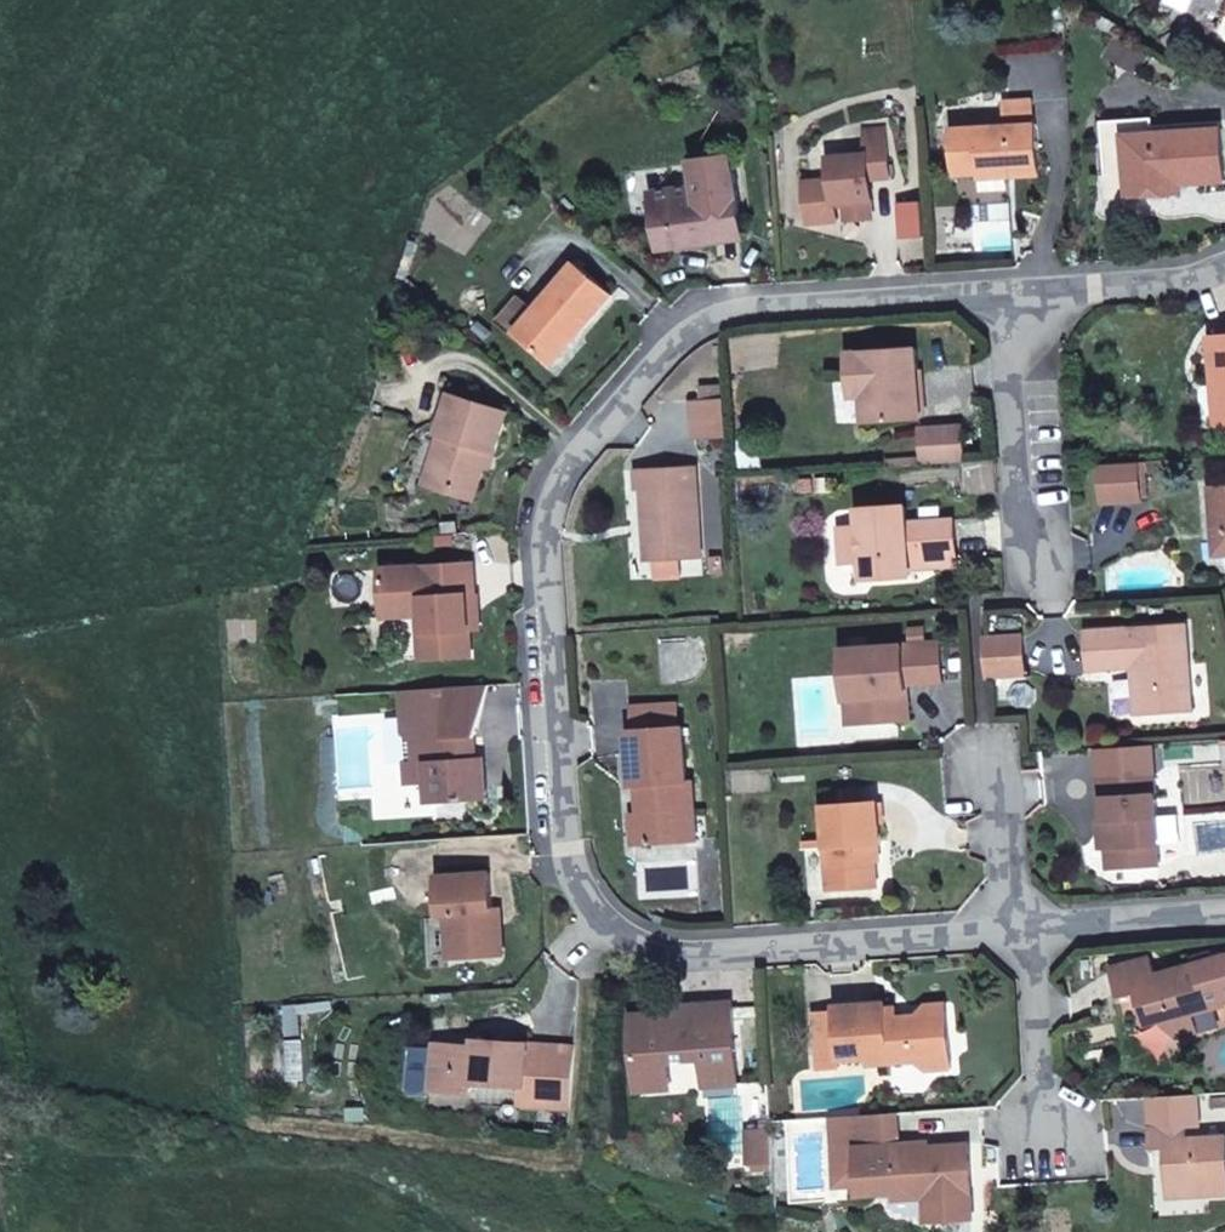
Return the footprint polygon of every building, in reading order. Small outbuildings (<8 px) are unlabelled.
[(1035,124),(1034,101),(1004,102),(1005,126),(1035,124)] [(1124,135),(1221,129),(1221,121),(1153,126),(1152,118),(1100,121),(1106,173),(1126,172),(1124,135)] [(1039,166),(1037,124),(1035,124),(1005,126),(951,129),(954,176),(979,174),(979,179),(1010,178),(1010,168),(1039,166)] [(892,178),(887,128),(867,130),(868,153),(830,157),(832,180),(806,182),(810,221),(813,223),(836,220),(835,204),(845,203),(847,219),(866,217),(864,202),(874,200),(872,179),(892,178)] [(1221,129),(1124,135),(1126,172),(1128,196),(1162,194),(1161,179),(1169,178),(1177,185),(1180,185),(1224,181),(1221,129)] [(742,229),(732,156),(693,161),(696,187),(652,193),(660,249),(721,241),(720,232),(742,229)] [(1039,176),(1039,166),(1010,168),(1010,178),(1039,176)] [(1181,194),(1180,185),(1177,185),(1169,178),(1161,179),(1162,194),(1181,194)] [(927,237),(924,203),(900,204),(902,239),(927,237)] [(743,238),(742,229),(720,232),(721,241),(743,238)] [(579,334),(613,295),(575,263),(534,310),(515,332),(547,359),(574,329),(579,334)] [(514,334),(515,332),(534,310),(520,297),(499,321),(514,334)] [(553,364),(579,334),(574,329),(547,359),(553,364)] [(1211,336),(1214,381),(1220,381),(1224,424),(1224,335),(1211,336)] [(922,418),(917,348),(848,352),(851,397),(863,396),(864,422),(922,418)] [(1224,424),(1220,381),(1214,381),(1217,425),(1224,424)] [(477,492),(490,451),(495,452),(508,411),(452,393),(439,434),(447,437),(431,486),(452,493),(460,486),(477,492)] [(729,436),(726,399),(693,401),(695,438),(729,436)] [(965,463),(962,426),(920,428),(923,465),(965,463)] [(1148,497),(1146,461),(1139,462),(1141,498),(1148,497)] [(1141,498),(1139,462),(1101,464),(1103,503),(1141,501),(1141,498)] [(702,557),(697,467),(637,470),(638,489),(643,489),(647,561),(702,557)] [(474,500),(477,492),(460,486),(452,493),(474,500)] [(1209,487),(1213,533),(1223,532),(1224,551),(1224,486),(1209,487)] [(957,555),(954,520),(940,521),(925,522),(908,523),(907,507),(860,510),(861,526),(841,527),(843,563),(864,561),(865,579),(911,576),(911,567),(910,558),(957,555)] [(940,521),(939,509),(924,510),(925,522),(940,521)] [(1223,532),(1213,533),(1214,556),(1224,555),(1224,551),(1223,532)] [(957,564),(957,555),(910,558),(911,567),(957,564)] [(470,629),(468,595),(476,594),(474,565),(384,570),(387,616),(404,615),(407,659),(472,656),(470,629)] [(480,628),(478,594),(476,594),(468,595),(470,629),(480,628)] [(1193,710),(1187,625),(1086,632),(1089,671),(1139,667),(1142,714),(1193,710)] [(1026,674),(1024,635),(984,638),(986,677),(1026,674)] [(943,681),(941,643),(845,650),(848,700),(869,698),(871,722),(910,719),(908,695),(903,696),(902,684),(907,684),(943,681)] [(472,757),(471,737),(477,736),(489,685),(402,690),(404,731),(414,740),(415,761),(406,762),(408,785),(429,784),(430,803),(488,799),(485,756),(472,757)] [(871,722),(869,698),(848,700),(850,724),(871,722)] [(635,707),(636,730),(629,730),(633,785),(638,785),(639,789),(645,788),(645,797),(640,801),(640,814),(642,844),(696,841),(692,781),(687,781),(684,727),(659,729),(678,727),(677,705),(635,707)] [(355,726),(354,713),(336,714),(337,727),(355,726)] [(1160,844),(1155,774),(1099,778),(1101,798),(1104,798),(1108,848),(1157,844),(1160,844)] [(878,886),(875,845),(882,844),(880,802),(824,806),(830,890),(878,886)] [(642,844),(640,814),(633,814),(635,844),(642,844)] [(1159,865),(1157,844),(1108,848),(1109,868),(1159,865)] [(502,947),(501,924),(494,924),(493,910),(491,872),(438,876),(441,914),(447,913),(450,958),(483,956),(482,949),(502,947)] [(503,955),(502,947),(482,949),(483,956),(503,955)] [(1217,957),(1215,952),(1194,957),(1195,963),(1178,968),(1160,984),(1152,956),(1112,967),(1120,998),(1138,993),(1145,1024),(1161,1019),(1177,1036),(1199,1030),(1195,1013),(1224,1005),(1224,955),(1217,957)] [(721,1026),(720,1008),(732,1007),(732,1002),(672,1006),(668,1012),(669,1022),(687,1020),(688,1029),(721,1026)] [(952,1068),(947,1012),(918,1014),(911,1021),(898,1022),(898,1015),(897,1007),(887,1007),(886,1002),(836,1006),(836,1011),(838,1041),(816,1043),(818,1069),(840,1067),(840,1061),(869,1058),(870,1065),(916,1061),(926,1070),(952,1068)] [(947,1012),(947,1003),(926,1005),(918,1014),(947,1012)] [(737,1084),(732,1007),(720,1008),(721,1026),(688,1029),(687,1020),(669,1022),(668,1012),(632,1014),(637,1084),(671,1082),(670,1060),(702,1058),(704,1086),(737,1084)] [(838,1041),(836,1011),(814,1013),(816,1043),(838,1041)] [(911,1021),(918,1014),(898,1015),(898,1022),(911,1021)] [(524,1082),(527,1044),(476,1039),(476,1045),(435,1042),(431,1087),(473,1091),(474,1080),(523,1085),(524,1082)] [(529,1082),(533,1044),(527,1044),(524,1082),(529,1082)] [(569,1108),(574,1048),(533,1044),(529,1082),(545,1083),(543,1106),(569,1108)] [(1150,1096),(1152,1126),(1188,1124),(1200,1123),(1198,1093),(1150,1096)] [(901,1144),(899,1113),(856,1116),(858,1147),(901,1144)] [(1189,1138),(1188,1124),(1152,1126),(1153,1149),(1168,1148),(1171,1196),(1224,1193),(1224,1136),(1189,1138)] [(773,1162),(771,1131),(750,1133),(753,1164),(773,1162)] [(929,1147),(929,1145),(922,1143),(901,1144),(901,1152),(929,1150),(929,1147)] [(975,1217),(970,1145),(929,1147),(929,1150),(901,1152),(901,1144),(858,1147),(860,1184),(897,1182),(898,1194),(898,1198),(925,1196),(939,1196),(940,1220),(975,1217)] [(898,1194),(897,1182),(860,1184),(861,1196),(898,1194)] [(940,1220),(939,1196),(925,1196),(927,1221),(940,1220)]
